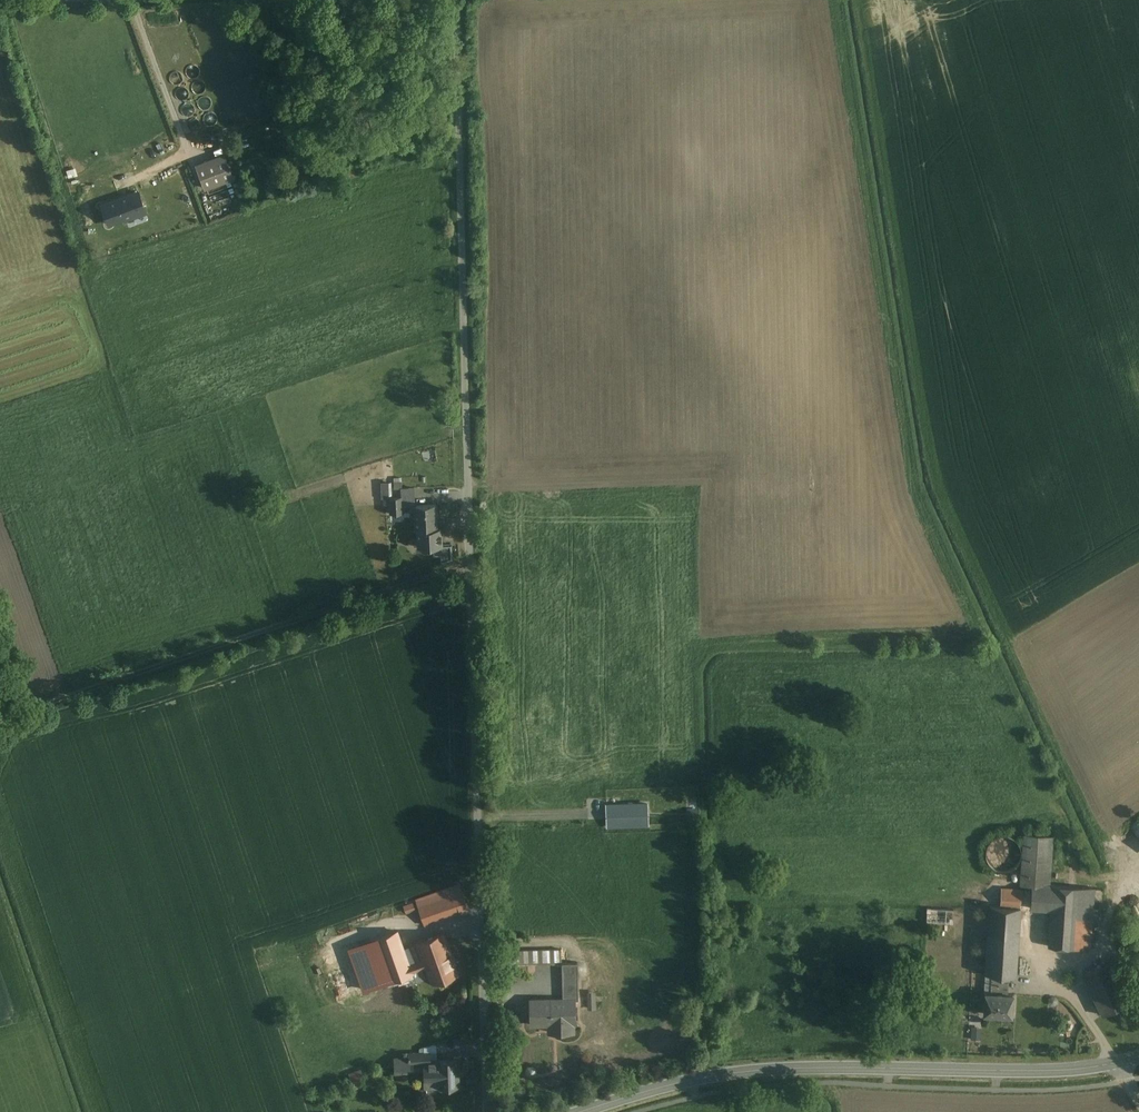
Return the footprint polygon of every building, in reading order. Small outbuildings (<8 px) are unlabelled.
[(209,141),(213,143),(216,141),(218,137),(217,134),(213,132),(209,133),(207,137),(209,141)] [(291,139),(285,143),(289,150),(295,147),(291,139)] [(233,178),(225,157),(198,167),(206,188),(233,178)] [(138,190),(101,205),(109,225),(124,218),(125,220),(147,211),(138,190)] [(427,545),(426,503),(405,504),(405,487),(391,487),(391,495),(381,495),(381,479),(371,479),(372,514),(401,514),(402,552),(422,552),(422,565),(439,564),(439,545),(427,545)] [(644,801),(605,802),(606,828),(645,827),(644,801)] [(699,819),(699,807),(688,807),(688,819),(699,819)] [(1052,883),(1055,835),(1023,833),(1019,887),(1031,887),(1030,909),(1051,910),(1049,946),(1091,949),(1095,886),(1052,883)] [(988,847),(986,852),(987,857),(989,863),(993,867),(998,869),(1003,870),(1009,869),(1014,867),(1018,862),(1020,857),(1020,852),(1019,846),(1016,841),(1012,838),(1006,836),(1000,836),(995,838),(991,842),(988,847)] [(459,911),(450,886),(404,901),(413,927),(459,911)] [(1021,904),(1022,888),(1001,887),(1000,904),(1021,904)] [(1017,975),(1021,905),(987,903),(984,974),(1017,975)] [(953,922),(953,909),(927,908),(927,921),(953,922)] [(425,969),(421,958),(408,962),(398,931),(367,941),(381,983),(425,969)] [(421,958),(425,969),(429,983),(458,974),(445,934),(416,943),(421,958)] [(561,949),(509,951),(510,965),(562,964),(562,963),(561,949)] [(358,953),(336,960),(346,990),(370,982),(366,972),(364,972),(358,953)] [(577,962),(562,963),(562,964),(563,998),(574,998),(574,999),(578,999),(577,962)] [(1105,962),(1081,974),(1102,1014),(1125,1002),(1105,962)] [(597,1008),(598,990),(587,990),(587,1008),(597,1008)] [(1012,1017),(1014,992),(984,990),(982,1015),(1012,1017)] [(563,998),(531,999),(531,1024),(561,1023),(561,1031),(573,1030),(573,1023),(574,1023),(574,999),(574,998),(563,998)] [(470,1049),(472,1038),(456,1036),(454,1047),(470,1049)] [(460,1086),(459,1059),(430,1060),(430,1052),(408,1052),(408,1056),(394,1057),(395,1075),(423,1074),(423,1087),(460,1086)] [(349,1071),(355,1087),(367,1083),(361,1067),(349,1071)]
